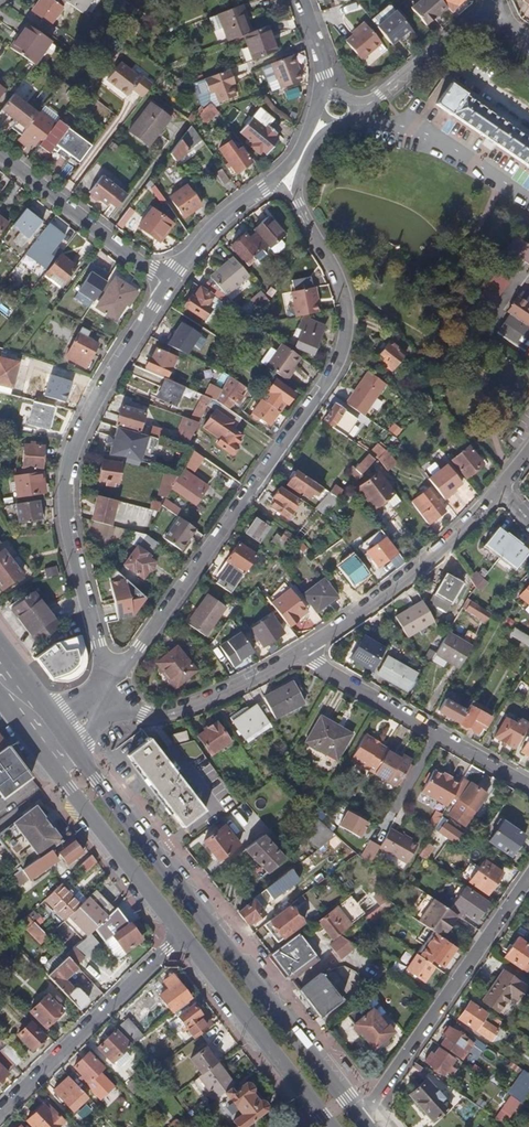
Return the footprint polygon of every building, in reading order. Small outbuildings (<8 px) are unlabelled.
[(63,2),(61,0),(51,0),(50,1),(49,0),(37,0),(29,11),(47,24),(63,2)] [(63,2),(79,13),(87,0),(61,0),(63,2)] [(447,5),(443,0),(419,0),(412,6),(426,24),(447,5)] [(447,5),(451,10),(463,0),(443,0),(447,5)] [(524,6),(523,8),(528,12),(528,0),(516,0),(524,6)] [(245,15),(241,6),(216,16),(227,43),(243,37),(247,35),(239,18),(245,15)] [(391,10),(373,24),(378,29),(386,23),(395,16),(391,10)] [(409,29),(397,14),(395,16),(386,23),(398,38),(409,29)] [(252,33),(245,15),(239,18),(247,35),(252,33)] [(115,33),(126,41),(132,33),(130,31),(133,25),(125,19),(115,33)] [(20,23),(4,46),(28,63),(44,40),(20,23)] [(386,23),(378,29),(390,44),(398,38),(386,23)] [(379,42),(365,24),(345,40),(359,57),(379,42)] [(243,37),(253,60),(276,51),(266,27),(252,33),(247,35),(243,37)] [(297,66),(292,55),(270,64),(280,88),(301,80),(295,67),(297,66)] [(138,78),(119,62),(106,78),(112,82),(110,84),(125,95),(130,89),(140,97),(150,84),(140,76),(138,78)] [(31,66),(23,76),(34,85),(41,75),(31,66)] [(234,79),(230,69),(204,79),(209,93),(215,91),(219,102),(236,95),(232,84),(230,80),(234,79)] [(498,145),(528,166),(528,138),(516,128),(505,121),(493,113),(466,94),(467,94),(468,93),(452,82),(437,104),(451,115),(453,113),(486,137),(498,145)] [(28,120),(35,111),(10,91),(0,104),(0,108),(11,117),(9,119),(11,121),(7,125),(16,132),(27,119),(28,120)] [(144,145),(166,117),(147,102),(125,129),(144,145)] [(199,117),(213,122),(218,109),(204,104),(199,117)] [(505,121),(516,128),(520,123),(497,107),(493,113),(505,121)] [(7,125),(11,121),(9,119),(11,117),(0,108),(0,120),(7,125)] [(28,120),(13,139),(22,146),(27,141),(34,146),(37,142),(52,123),(36,110),(35,111),(28,120)] [(256,119),(253,117),(241,133),(254,143),(252,146),(259,152),(260,150),(266,154),(278,138),(273,135),(276,132),(268,125),(273,119),(263,110),(256,119)] [(53,142),(77,161),(88,146),(55,120),(52,123),(37,142),(47,150),(53,142)] [(176,160),(196,137),(187,126),(169,150),(176,160)] [(498,145),(486,137),(482,143),(494,151),(498,145)] [(220,151),(236,173),(237,172),(239,174),(245,169),(244,167),(251,162),(241,148),(235,152),(229,144),(220,151)] [(109,204),(113,208),(126,192),(98,172),(85,189),(103,203),(105,201),(108,197),(112,200),(109,204)] [(227,187),(232,183),(225,174),(220,178),(227,187)] [(172,198),(187,217),(202,204),(188,186),(172,198)] [(34,218),(18,206),(5,224),(21,236),(34,218)] [(137,227),(154,240),(167,223),(150,209),(137,227)] [(270,216),(254,230),(256,232),(267,244),(271,248),(286,234),(270,216)] [(57,232),(42,220),(19,249),(40,266),(51,252),(53,250),(55,247),(49,242),(57,232)] [(262,248),(267,244),(256,232),(249,239),(245,235),(232,247),(251,268),(258,261),(253,256),(262,248)] [(61,256),(53,250),(51,252),(59,259),(61,256)] [(70,263),(61,256),(59,259),(51,252),(40,266),(39,268),(56,281),(70,263)] [(242,281),(250,273),(234,256),(211,277),(228,295),(234,289),(236,290),(242,283),(242,281)] [(481,307),(505,273),(492,264),(469,298),(481,307)] [(72,289),(88,299),(101,276),(93,271),(92,274),(84,269),(79,277),(72,289)] [(126,303),(133,289),(111,276),(93,306),(112,317),(122,301),(126,303)] [(312,286),(290,290),(295,315),(317,311),(314,296),(316,293),(315,288),(312,286)] [(201,319),(208,309),(204,306),(211,296),(198,287),(190,298),(188,296),(181,306),(201,319)] [(511,295),(528,308),(528,298),(515,289),(511,295)] [(511,295),(502,309),(508,313),(495,333),(528,356),(528,308),(511,295)] [(217,300),(211,296),(204,306),(208,309),(211,311),(216,310),(218,306),(217,300)] [(262,311),(254,323),(267,333),(273,319),(262,311)] [(168,342),(189,354),(202,331),(181,319),(168,342)] [(306,319),(294,347),(313,354),(325,327),(306,319)] [(168,332),(153,325),(147,335),(162,343),(168,332)] [(81,366),(94,344),(83,337),(86,331),(79,327),(62,354),(81,366)] [(275,338),(260,360),(281,375),(290,363),(297,354),(275,338)] [(386,339),(372,356),(389,369),(402,352),(386,339)] [(145,363),(165,373),(173,355),(156,346),(153,354),(150,352),(145,363)] [(8,387),(14,362),(0,359),(0,385),(8,387)] [(290,363),(281,375),(285,377),(293,366),(290,363)] [(362,414),(385,383),(366,370),(343,401),(362,414)] [(173,404),(182,384),(163,376),(154,395),(173,404)] [(232,398),(240,386),(226,377),(214,400),(221,405),(228,396),(232,398)] [(259,398),(276,410),(283,400),(285,401),(292,391),(274,377),(259,398)] [(200,392),(186,416),(194,419),(203,403),(208,395),(200,392)] [(237,432),(245,421),(221,405),(214,400),(208,395),(203,403),(212,409),(201,426),(217,437),(213,443),(236,458),(242,450),(239,448),(246,438),(237,432)] [(267,423),(276,410),(259,398),(250,411),(267,423)] [(33,401),(28,425),(42,427),(47,429),(52,405),(33,401)] [(120,403),(113,425),(115,425),(139,432),(145,409),(120,403)] [(344,434),(355,418),(333,403),(323,417),(332,423),(331,425),(344,434)] [(180,430),(176,438),(181,442),(194,419),(186,416),(181,414),(177,421),(176,424),(177,426),(178,428),(180,430)] [(150,421),(147,434),(166,438),(169,426),(150,421)] [(28,425),(25,435),(40,436),(42,427),(28,425)] [(139,432),(115,425),(112,434),(110,441),(108,451),(121,454),(137,458),(143,433),(139,432)] [(24,446),(21,468),(41,470),(44,448),(24,446)] [(465,446),(449,460),(462,476),(478,463),(465,446)] [(394,460),(385,447),(376,456),(385,467),(394,460)] [(190,468),(198,453),(190,448),(182,464),(190,468)] [(358,473),(370,457),(363,452),(351,469),(358,473)] [(137,458),(121,454),(120,459),(135,464),(137,458)] [(117,481),(122,463),(103,458),(98,475),(107,477),(105,483),(112,485),(113,479),(117,481)] [(445,463),(426,477),(443,499),(451,492),(450,490),(460,482),(445,463)] [(195,504),(202,493),(199,491),(203,484),(180,468),(176,476),(170,487),(195,504)] [(319,491),(322,487),(310,479),(309,481),(295,471),(287,484),(304,495),(304,493),(309,497),(313,492),(315,493),(317,490),(319,491)] [(378,472),(359,486),(375,508),(394,493),(378,472)] [(158,489),(166,494),(170,487),(176,476),(166,473),(158,489)] [(40,494),(39,475),(20,476),(22,496),(40,494)] [(334,484),(329,492),(338,498),(345,491),(334,484)] [(272,506),(287,516),(299,500),(280,487),(275,494),(278,496),(272,506)] [(3,491),(3,505),(14,503),(15,503),(14,490),(3,491)] [(429,493),(414,505),(431,526),(446,514),(429,493)] [(96,494),(88,519),(106,524),(113,499),(96,494)] [(150,499),(147,509),(156,511),(159,501),(150,499)] [(40,520),(38,500),(15,503),(14,503),(16,522),(40,520)] [(194,531),(178,518),(162,539),(179,551),(194,531)] [(245,533),(257,542),(268,527),(256,518),(245,533)] [(284,539),(294,546),(298,541),(277,526),(272,533),(283,541),(284,539)] [(495,556),(508,538),(493,527),(479,545),(495,556)] [(386,535),(381,529),(358,546),(363,553),(366,550),(377,564),(395,551),(384,537),(386,535)] [(279,545),(283,541),(272,533),(269,537),(279,545)] [(133,589),(141,577),(137,574),(142,567),(146,570),(150,568),(152,565),(153,560),(147,556),(156,543),(143,535),(117,574),(133,589)] [(525,549),(508,538),(495,556),(511,567),(525,549)] [(229,565),(218,582),(232,592),(255,557),(238,544),(225,562),(229,565)] [(2,588),(24,573),(5,548),(0,551),(0,585),(2,588)] [(141,577),(146,570),(142,567),(137,574),(141,577)] [(117,574),(111,568),(106,575),(117,619),(132,616),(144,599),(133,589),(117,574)] [(447,568),(435,587),(452,597),(464,579),(447,568)] [(321,579),(302,593),(314,610),(334,596),(321,579)] [(528,603),(528,582),(518,593),(528,603)] [(447,605),(452,597),(435,587),(430,595),(447,605)] [(12,605),(39,640),(60,624),(34,589),(12,605)] [(290,626),(299,619),(296,615),(305,608),(291,589),(280,597),(283,600),(274,606),(290,626)] [(228,605),(209,592),(189,622),(208,634),(228,605)] [(408,632),(436,617),(424,596),(397,611),(408,632)] [(461,606),(484,621),(489,612),(466,597),(461,606)] [(308,611),(305,608),(296,615),(299,619),(308,611)] [(254,625),(265,643),(285,630),(274,613),(254,625)] [(503,613),(501,617),(509,622),(512,618),(503,613)] [(506,629),(509,622),(501,617),(498,623),(506,629)] [(528,643),(528,635),(514,625),(510,632),(528,643)] [(242,629),(223,645),(238,664),(245,659),(244,657),(256,647),(242,629)] [(435,653),(458,667),(470,646),(447,632),(445,634),(435,653)] [(362,634),(349,655),(371,668),(383,646),(362,634)] [(84,649),(83,640),(74,642),(72,636),(59,639),(34,655),(52,679),(55,679),(62,682),(82,669),(84,660),(84,649)] [(196,669),(178,646),(157,662),(163,669),(162,671),(167,677),(167,679),(170,683),(173,685),(176,686),(196,669)] [(406,688),(416,672),(387,656),(378,672),(406,688)] [(276,716),(308,702),(297,681),(266,695),(276,716)] [(459,722),(465,710),(444,698),(438,710),(459,722)] [(465,710),(459,722),(462,723),(462,727),(467,729),(470,728),(481,735),(492,717),(490,716),(492,711),(472,699),(465,710)] [(245,736),(269,719),(259,703),(251,708),(250,705),(242,706),(231,714),(245,736)] [(335,729),(337,725),(321,716),(306,741),(335,758),(348,737),(335,729)] [(515,747),(528,723),(528,722),(521,717),(517,723),(505,716),(495,735),(515,747)] [(211,752),(229,739),(217,721),(198,735),(211,752)] [(335,729),(348,737),(351,733),(337,725),(335,729)] [(178,745),(188,739),(185,733),(175,739),(178,745)] [(350,758),(374,771),(386,749),(377,744),(371,741),(373,739),(363,734),(350,758)] [(128,754),(183,825),(206,808),(149,737),(128,754)] [(5,745),(0,750),(0,796),(2,798),(29,776),(5,745)] [(397,782),(408,763),(410,759),(409,758),(400,752),(398,756),(393,753),(386,749),(374,771),(396,784),(397,782)] [(408,763),(397,782),(401,784),(411,765),(408,763)] [(448,777),(441,773),(432,768),(420,789),(446,804),(450,798),(459,782),(448,777)] [(455,801),(450,798),(446,804),(445,806),(451,809),(448,813),(464,824),(486,792),(470,781),(455,801)] [(17,874),(20,871),(49,851),(61,842),(36,806),(0,831),(0,850),(17,874)] [(367,821),(347,809),(338,823),(358,836),(367,821)] [(487,838),(509,853),(524,833),(498,815),(492,823),(495,825),(487,838)] [(443,824),(445,820),(440,816),(434,827),(419,855),(426,859),(441,833),(456,843),(461,835),(443,824)] [(304,835),(320,849),(334,832),(319,818),(304,835)] [(225,823),(205,838),(219,858),(240,842),(225,823)] [(417,842),(389,827),(380,843),(379,845),(407,861),(417,842)] [(283,858),(264,833),(245,848),(264,873),(283,858)] [(380,843),(370,838),(360,855),(370,863),(379,845),(380,843)] [(71,841),(56,851),(66,864),(81,855),(71,841)] [(56,861),(49,851),(20,871),(27,881),(56,861)] [(394,854),(390,858),(403,868),(407,863),(394,854)] [(85,870),(95,861),(90,855),(79,865),(85,870)] [(468,878),(486,891),(500,871),(481,859),(468,878)] [(280,891),(274,882),(262,892),(268,900),(280,891)] [(384,896),(387,899),(399,890),(399,889),(393,884),(384,896)] [(43,901),(62,921),(63,920),(78,905),(59,885),(43,901)] [(475,917),(479,909),(486,900),(463,885),(448,908),(454,913),(461,917),(464,913),(473,919),(475,917)] [(63,920),(82,939),(93,928),(112,909),(93,889),(78,905),(63,920)] [(259,907),(268,900),(262,892),(252,900),(254,901),(238,912),(245,921),(250,917),(253,921),(264,913),(259,907)] [(306,904),(301,898),(271,921),(282,937),(303,921),(296,912),(306,904)] [(383,911),(389,901),(387,899),(377,907),(383,911)] [(434,899),(418,921),(424,925),(439,935),(454,913),(448,908),(434,899)] [(356,917),(344,901),(319,919),(331,936),(356,917)] [(93,928),(95,930),(98,926),(114,909),(113,908),(112,909),(93,928)] [(125,923),(114,909),(98,926),(95,930),(103,941),(125,923)] [(38,924),(43,919),(36,911),(23,925),(41,942),(49,934),(38,924)] [(139,940),(127,924),(126,922),(125,923),(103,941),(117,958),(139,940)] [(430,957),(441,964),(453,946),(442,939),(443,938),(439,935),(424,925),(416,936),(422,941),(414,952),(416,953),(419,955),(428,961),(430,957)] [(314,954),(297,933),(271,953),(287,975),(314,954)] [(338,956),(354,944),(340,934),(331,941),(335,946),(332,948),(338,956)] [(521,966),(528,955),(528,944),(518,936),(505,954),(521,966)] [(84,962),(74,951),(67,958),(77,968),(84,962)] [(424,978),(433,965),(428,961),(419,955),(416,953),(407,967),(424,978)] [(65,955),(45,974),(79,1010),(89,1000),(76,986),(73,989),(64,981),(77,968),(67,958),(65,955)] [(516,996),(528,978),(506,963),(491,984),(508,995),(510,992),(516,996)] [(338,996),(320,973),(319,970),(297,987),(300,991),(317,1013),(338,996)] [(188,998),(172,977),(161,985),(166,991),(158,997),(170,1012),(188,998)] [(498,1008),(508,995),(491,984),(482,997),(498,1008)] [(45,994),(27,1012),(43,1028),(61,1011),(45,994)] [(386,1025),(364,998),(345,1013),(373,1050),(396,1032),(389,1023),(386,1025)] [(481,1018),(485,1012),(473,1002),(461,1019),(487,1038),(495,1028),(481,1018)] [(192,1038),(207,1027),(199,1016),(200,1016),(193,1007),(178,1018),(192,1038)] [(495,1025),(499,1019),(490,1014),(487,1019),(495,1025)] [(128,1022),(118,1029),(131,1046),(140,1038),(128,1022)] [(28,1050),(41,1038),(27,1023),(14,1035),(28,1050)] [(457,1053),(467,1038),(447,1024),(442,1032),(446,1035),(441,1042),(457,1053)] [(115,1034),(98,1050),(115,1066),(131,1051),(115,1034)] [(0,1049),(0,1053),(2,1056),(12,1066),(20,1059),(5,1044),(0,1049)] [(453,1057),(438,1047),(433,1054),(429,1051),(423,1059),(443,1073),(453,1057)] [(189,1061),(201,1076),(216,1064),(204,1049),(189,1061)] [(14,1068),(12,1066),(2,1056),(0,1058),(0,1081),(14,1068)] [(84,1089),(103,1070),(90,1056),(73,1071),(82,1080),(79,1083),(84,1089)] [(197,1079),(214,1100),(222,1094),(229,1088),(232,1086),(216,1064),(201,1076),(197,1079)] [(515,1097),(521,1101),(528,1089),(528,1076),(515,1097)] [(71,1113),(86,1099),(67,1079),(52,1093),(71,1113)] [(408,1095),(431,1122),(449,1106),(426,1080),(408,1095)] [(229,1088),(222,1094),(240,1117),(232,1123),(235,1126),(247,1126),(271,1108),(272,1105),(266,1099),(264,1098),(260,1100),(252,1091),(255,1088),(254,1084),(252,1082),(249,1081),(233,1093),(229,1088)] [(502,1108),(512,1114),(521,1101),(515,1097),(512,1094),(502,1108)] [(63,1124),(44,1105),(26,1122),(31,1126),(60,1126),(63,1124)]
